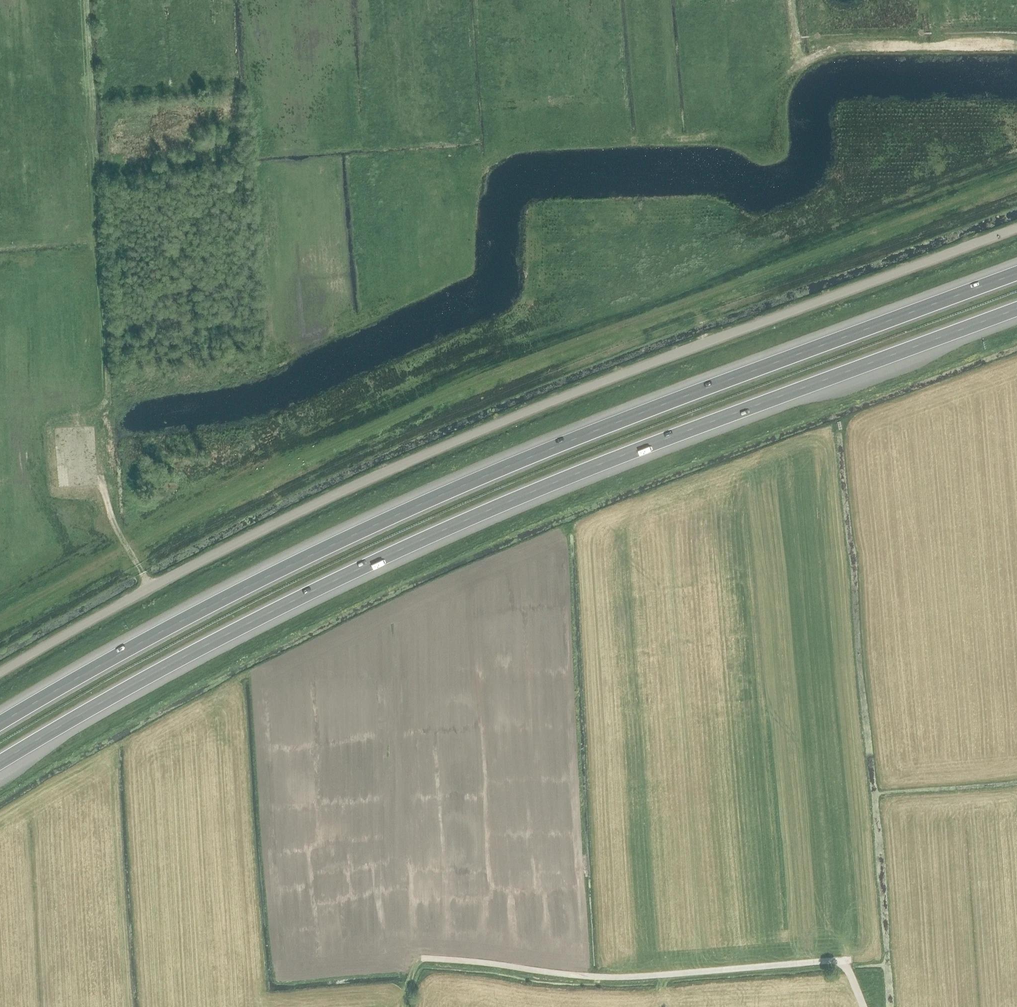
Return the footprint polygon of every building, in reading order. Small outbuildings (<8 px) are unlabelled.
[(836,384),(863,375),(861,368),(834,377),(836,384)]
